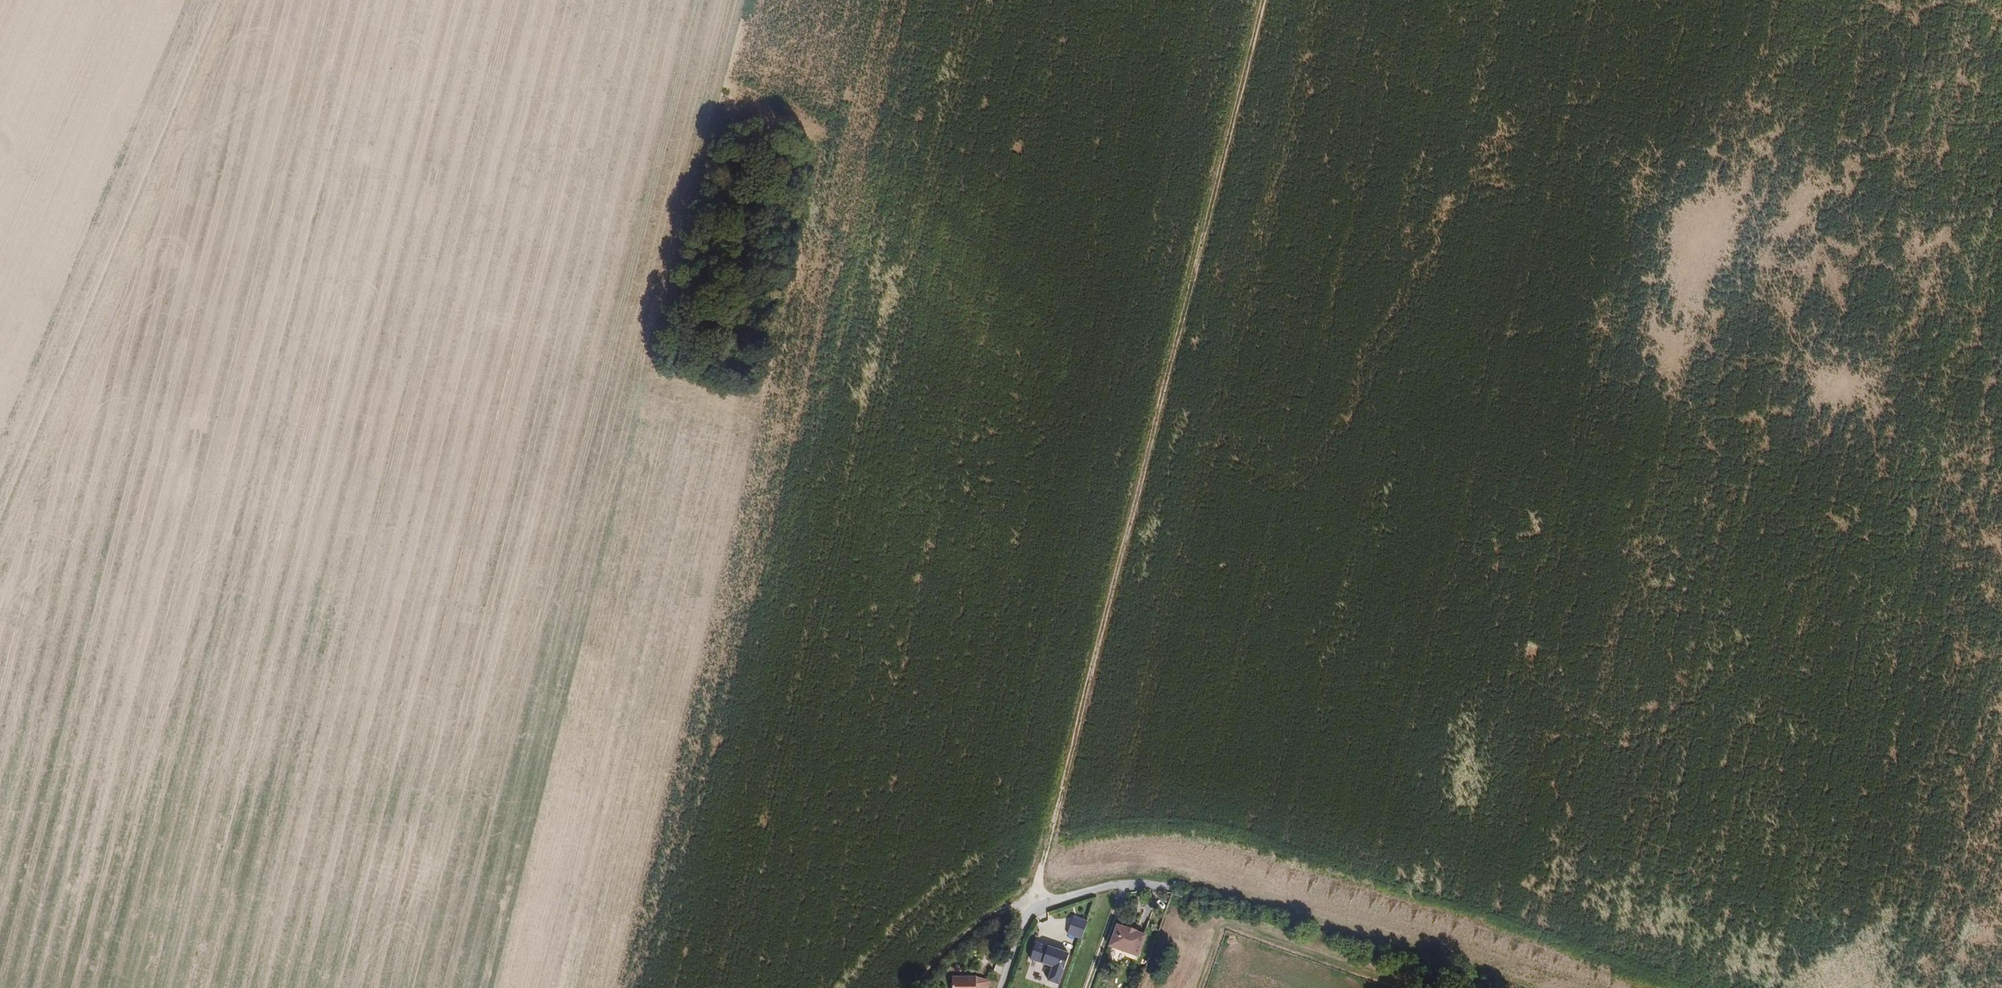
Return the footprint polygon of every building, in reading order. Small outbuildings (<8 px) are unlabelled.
[(1081,937),(1087,921),(1073,917),(1067,933),(1081,937)] [(1130,930),(1120,926),(1112,948),(1142,959),(1150,937),(1140,933),(1140,932),(1131,929),(1130,930)] [(1066,952),(1033,940),(1027,956),(1049,965),(1044,978),(1055,982),(1066,952)] [(990,980),(977,975),(953,976),(953,987),(989,987),(990,980)]
